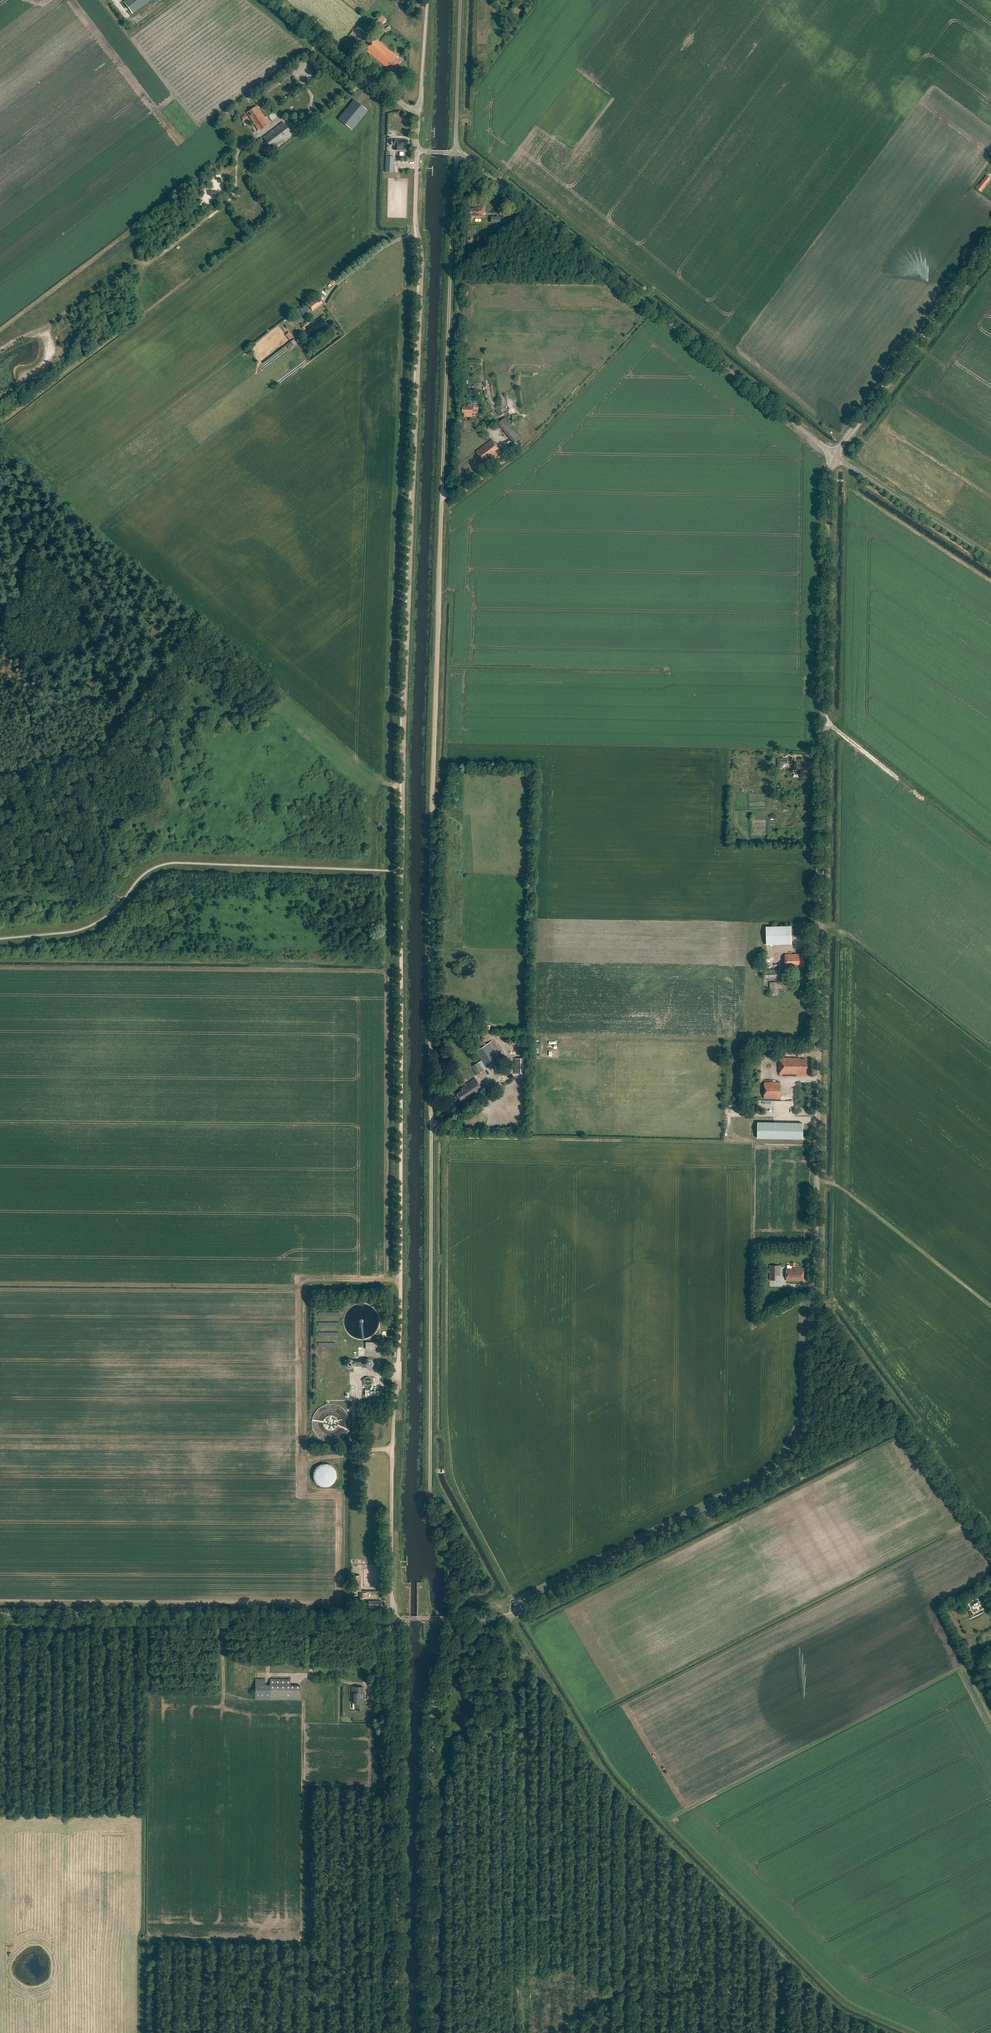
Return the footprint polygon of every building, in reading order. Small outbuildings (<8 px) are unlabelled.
[(124,2),(133,14),(150,0),(126,0),(124,2)] [(381,16),(373,26),(379,30),(386,20),(381,16)] [(387,67),(386,68),(391,72),(401,60),(374,39),(365,50),(387,67)] [(354,100),(338,119),(351,130),(367,110),(354,100)] [(257,106),(247,112),(259,131),(269,124),(257,106)] [(275,111),(268,115),(272,121),(278,116),(275,111)] [(218,124),(228,117),(226,115),(217,121),(218,124)] [(283,122),(263,137),(272,149),(292,135),(283,122)] [(408,145),(408,139),(395,139),(393,139),(393,143),(395,143),(395,144),(395,150),(399,150),(399,145),(408,145)] [(394,173),(394,157),(385,156),(385,172),(394,173)] [(980,191),(990,179),(986,175),(978,185),(976,187),(980,191)] [(484,208),(483,208),(483,204),(480,204),(480,205),(471,205),(471,204),(468,203),(468,208),(468,216),(483,216),(484,208)] [(308,305),(312,310),(321,304),(317,298),(308,305)] [(307,305),(300,310),(303,314),(309,309),(307,305)] [(307,330),(304,332),(311,341),(329,328),(321,317),(306,329),(307,330)] [(505,417),(498,423),(513,443),(521,438),(505,417)] [(492,440),(476,452),(485,464),(501,452),(492,440)] [(788,763),(788,759),(778,759),(778,768),(782,768),(782,763),(788,763)] [(800,773),(800,777),(809,777),(809,776),(813,776),(813,771),(809,771),(809,770),(803,769),(803,766),(797,766),(797,770),(797,773),(800,773)] [(791,944),(791,926),(766,926),(767,945),(791,944)] [(801,967),(801,966),(805,966),(805,954),(785,954),(786,969),(796,968),(796,967),(801,967)] [(779,969),(764,970),(764,980),(780,980),(779,969)] [(770,982),(770,995),(778,995),(778,982),(770,982)] [(476,1051),(487,1068),(502,1058),(492,1041),(476,1051)] [(780,1057),(780,1075),(807,1076),(807,1059),(800,1059),(800,1057),(780,1057)] [(527,1058),(514,1058),(515,1073),(527,1073),(527,1058)] [(472,1066),(477,1074),(483,1070),(478,1062),(472,1066)] [(462,1090),(457,1093),(461,1100),(463,1099),(465,1102),(483,1090),(475,1078),(465,1084),(466,1085),(461,1088),(462,1090)] [(764,1082),(764,1098),(780,1098),(781,1083),(764,1082)] [(758,1122),(758,1137),(803,1138),(803,1123),(758,1122)] [(770,1265),(770,1280),(780,1280),(780,1265),(770,1265)] [(786,1280),(803,1280),(803,1268),(786,1268),(786,1280)] [(350,1358),(349,1358),(348,1359),(347,1359),(346,1360),(345,1361),(345,1362),(345,1363),(345,1364),(345,1365),(346,1366),(346,1367),(347,1367),(348,1368),(349,1368),(350,1368),(351,1368),(352,1367),(353,1366),(354,1365),(364,1366),(365,1367),(366,1367),(367,1368),(368,1368),(369,1368),(370,1368),(371,1367),(372,1366),(373,1365),(373,1364),(373,1363),(373,1362),(373,1361),(372,1360),(372,1359),(371,1359),(370,1358),(369,1358),(368,1358),(367,1359),(366,1359),(365,1360),(353,1360),(352,1359),(351,1359),(350,1358)] [(324,1463),(323,1463),(321,1464),(319,1465),(317,1466),(316,1467),(315,1469),(314,1470),(313,1472),(313,1474),(313,1476),(314,1478),(314,1480),(315,1481),(316,1483),(318,1484),(320,1485),(321,1486),(323,1486),(325,1486),(327,1486),(329,1486),(331,1485),(332,1484),(334,1482),(335,1481),(336,1479),(336,1477),(337,1475),(337,1473),(336,1471),(335,1470),(334,1468),(333,1466),(332,1465),(330,1464),(328,1463),(326,1463),(324,1463)] [(361,1591),(361,1575),(351,1575),(351,1591),(361,1591)] [(290,1685),(290,1679),(270,1679),(270,1685),(265,1684),(265,1679),(255,1679),(255,1698),(300,1699),(300,1685),(290,1685)] [(355,1709),(363,1709),(363,1687),(352,1686),(352,1696),(354,1696),(354,1703),(356,1703),(355,1709)]
